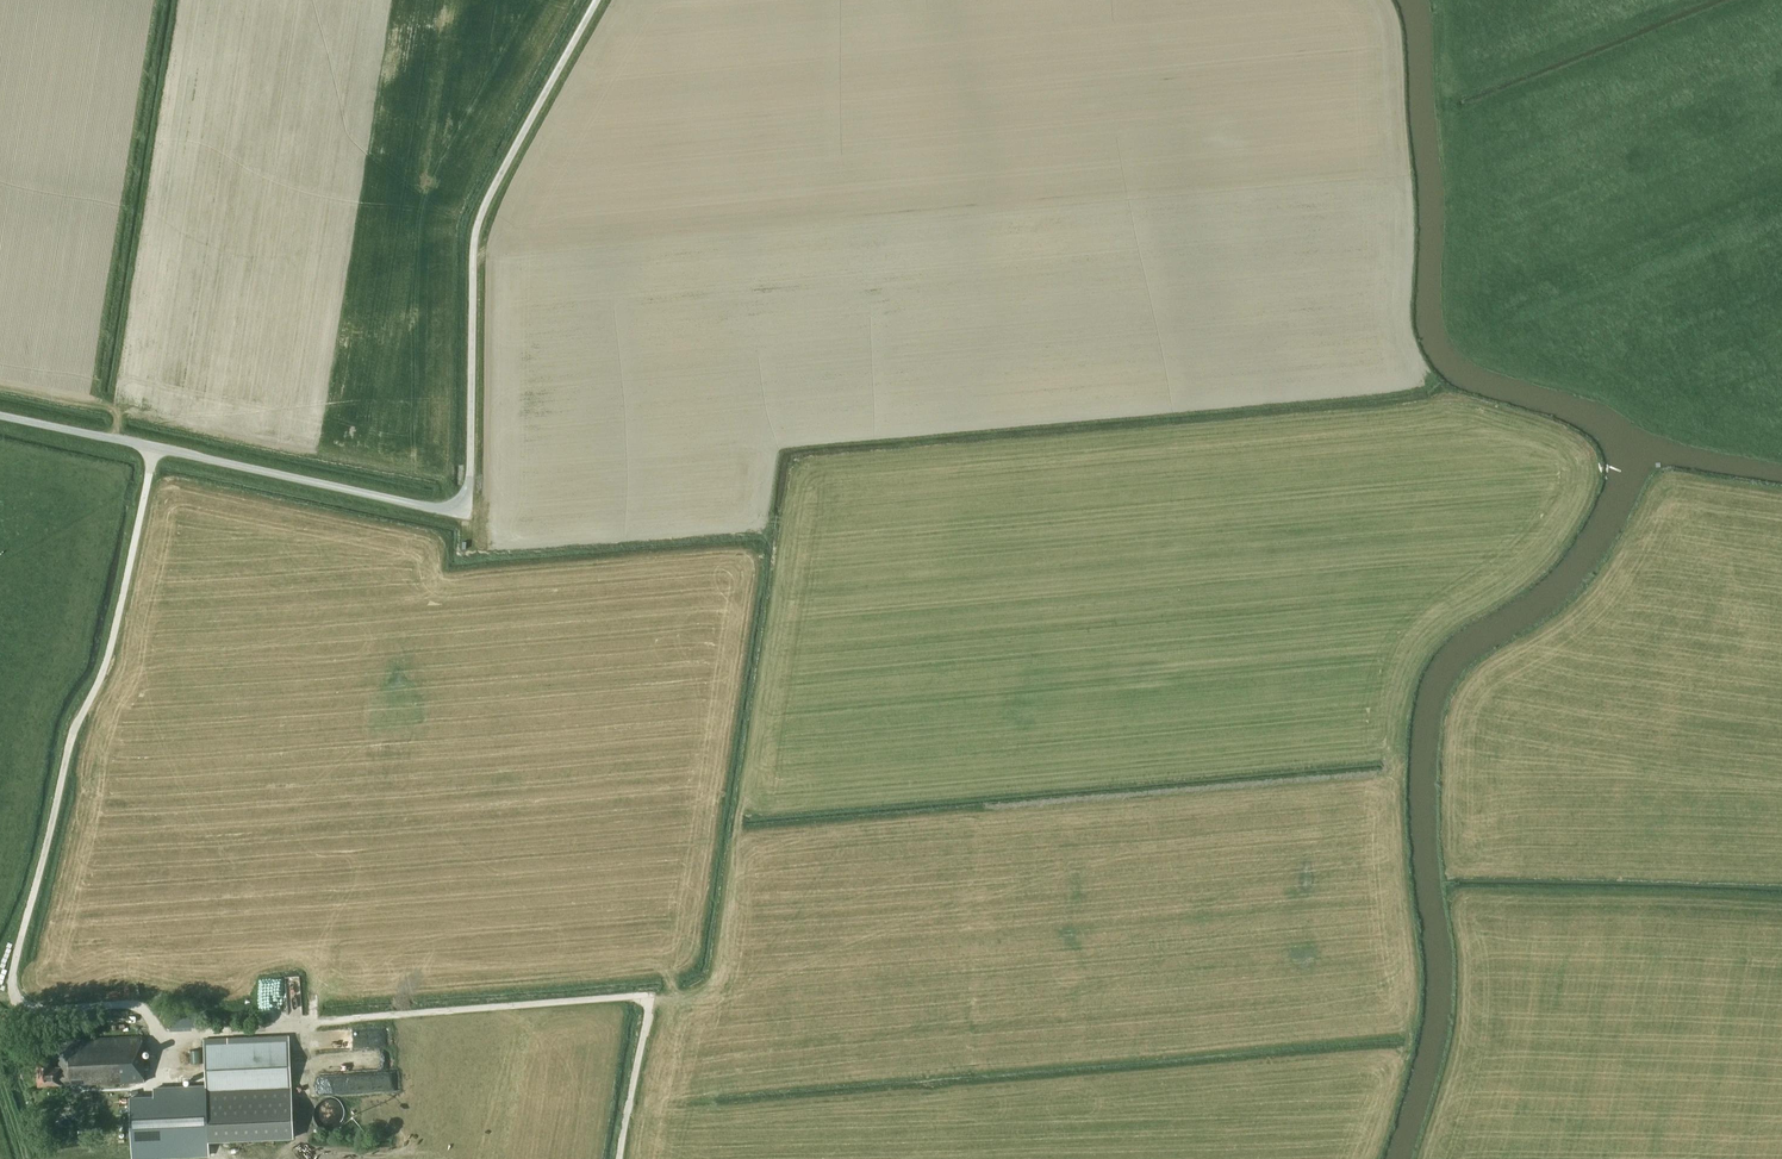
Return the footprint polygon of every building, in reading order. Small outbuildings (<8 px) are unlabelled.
[(289,1014),(304,1014),(302,976),(287,976),(289,1014)] [(193,1029),(192,1010),(171,1011),(172,1030),(193,1029)] [(209,1141),(294,1137),(290,1035),(205,1038),(209,1141)] [(147,1098),(144,1036),(67,1040),(67,1042),(60,1043),(61,1063),(59,1063),(59,1069),(51,1069),(50,1061),(39,1062),(40,1086),(76,1085),(76,1086),(125,1084),(127,1114),(153,1113),(153,1127),(172,1126),(171,1097),(147,1098)]
